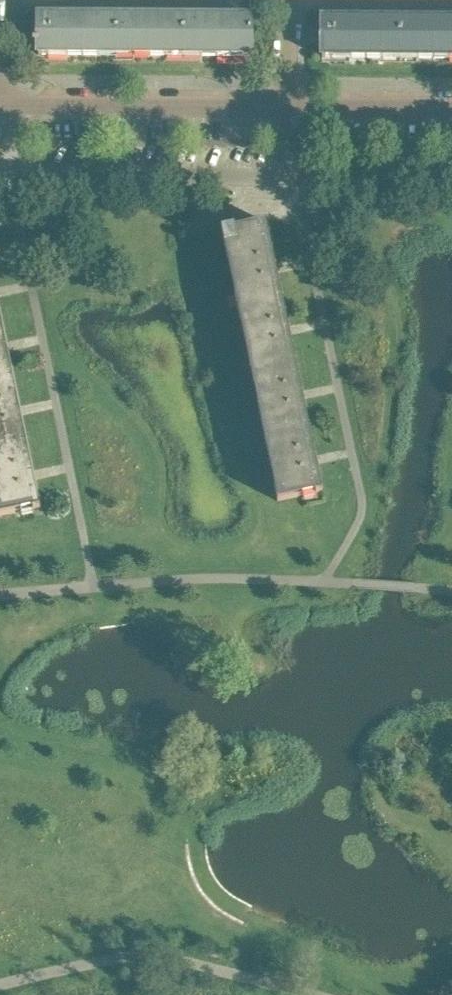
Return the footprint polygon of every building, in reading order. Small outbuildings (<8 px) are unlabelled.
[(251,56),(252,14),(250,14),(40,12),(39,12),(39,20),(34,20),(34,43),(39,43),(39,55),(251,56)] [(324,15),(323,15),(323,22),(318,22),(317,45),(323,45),(323,57),(451,58),(451,16),(324,15)] [(235,228),(222,231),(278,501),(315,493),(316,498),(317,498),(316,493),(323,492),(322,488),(270,236),(268,222),(235,229),(235,228)] [(32,510),(33,514),(34,514),(33,509),(41,508),(0,310),(0,516),(32,510)]
